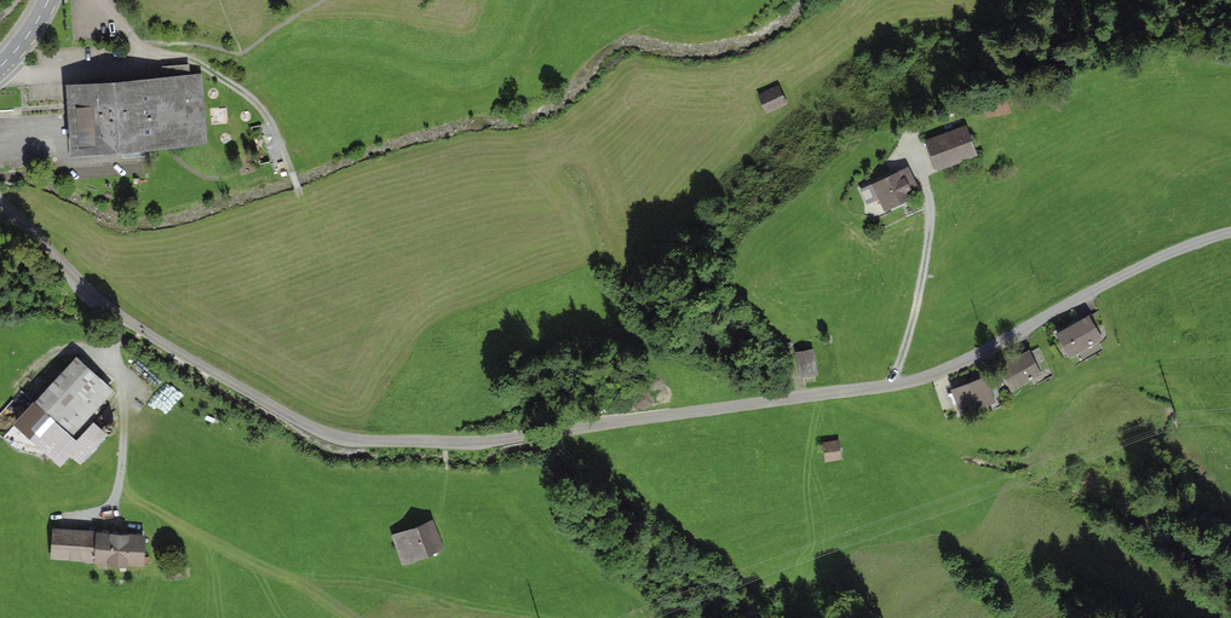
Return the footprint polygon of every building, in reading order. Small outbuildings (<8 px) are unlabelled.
[(199,76),(64,84),(69,156),(204,147),(199,76)] [(780,86),(759,95),(768,115),(788,106),(780,86)] [(1006,102),(982,105),(984,118),(1008,115),(1006,102)] [(965,126),(921,143),(932,170),(975,154),(965,126)] [(903,166),(860,186),(875,216),(917,197),(903,166)] [(1092,315),(1058,334),(1071,359),(1106,340),(1092,315)] [(1031,349),(998,365),(1011,392),(1044,376),(1031,349)] [(801,377),(819,374),(815,350),(797,353),(801,377)] [(115,387),(77,352),(16,417),(60,457),(69,447),(80,458),(106,430),(93,417),(77,435),(73,432),(115,387)] [(987,374),(951,385),(960,413),(996,401),(987,374)] [(104,425),(105,427),(106,428),(108,429),(110,429),(112,428),(113,427),(114,426),(114,424),(114,422),(114,420),(113,419),(111,418),(109,418),(108,418),(106,419),(105,420),(104,422),(104,424),(104,425)] [(840,440),(823,444),(827,463),(844,459),(840,440)] [(432,519),(392,533),(403,562),(443,547),(432,519)] [(50,554),(92,557),(94,534),(52,530),(50,554)] [(142,536),(94,534),(92,564),(141,567),(142,536)]
